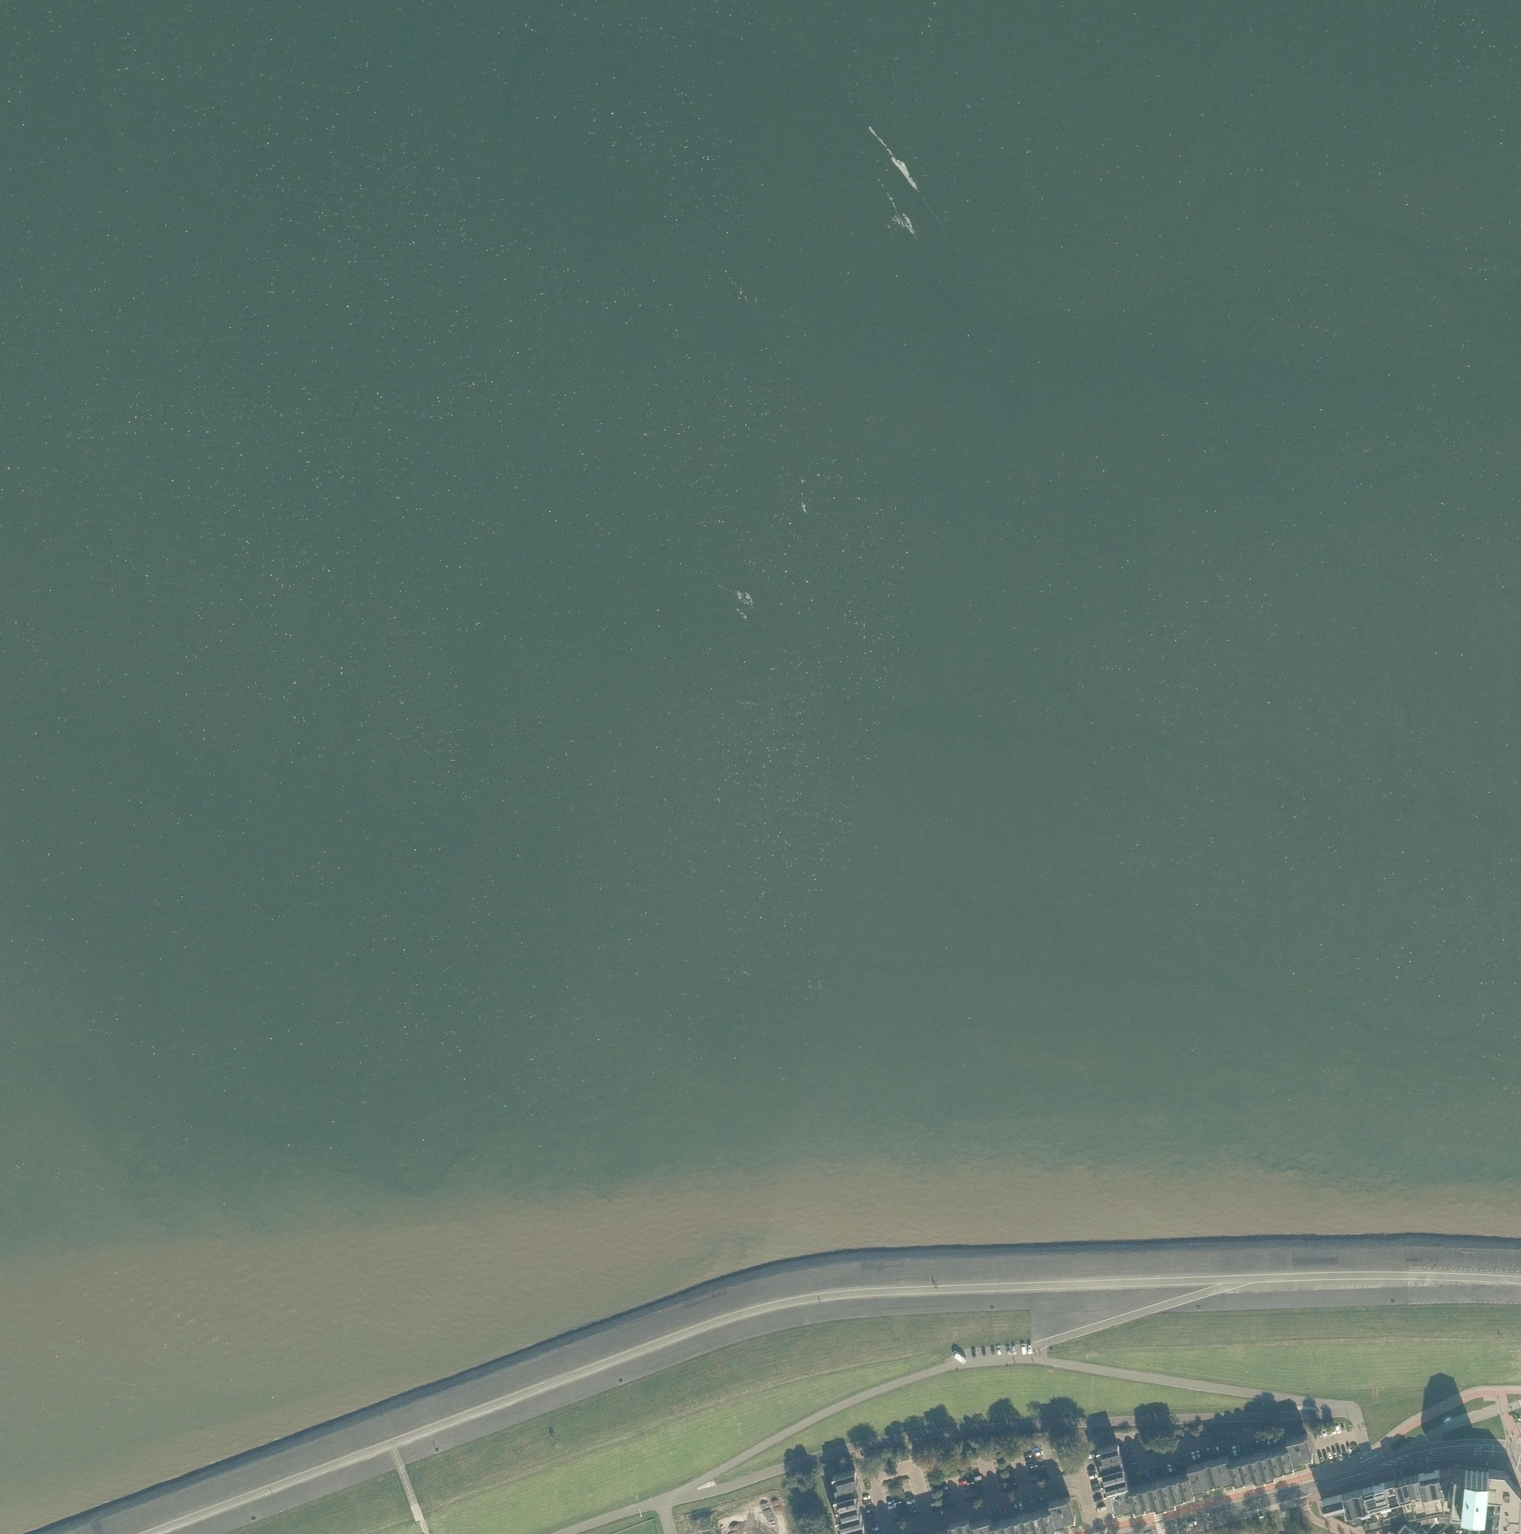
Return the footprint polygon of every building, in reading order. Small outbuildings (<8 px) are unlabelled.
[(1287,1438),(1289,1443),(1293,1460),(1303,1457),(1304,1457),(1303,1453),(1313,1451),(1308,1432),(1287,1438)] [(1103,1478),(1127,1471),(1119,1442),(1098,1447),(1104,1467),(1100,1468),(1103,1478)] [(1293,1460),(1289,1443),(1259,1451),(1267,1475),(1277,1472),(1276,1468),(1284,1466),(1285,1466),(1286,1466),(1285,1462),(1293,1460)] [(1259,1451),(1231,1459),(1235,1476),(1244,1473),(1245,1477),(1246,1477),(1255,1474),(1256,1478),(1267,1475),(1259,1451)] [(1235,1476),(1231,1459),(1229,1453),(1208,1459),(1214,1478),(1223,1475),(1224,1479),(1225,1479),(1235,1476)] [(1208,1459),(1188,1465),(1189,1470),(1194,1487),(1204,1484),(1204,1485),(1205,1484),(1204,1480),(1214,1478),(1208,1459)] [(1490,1465),(1455,1462),(1440,1465),(1440,1468),(1444,1488),(1453,1489),(1452,1502),(1486,1506),(1487,1494),(1490,1468),(1490,1465)] [(862,1489),(856,1468),(837,1473),(839,1481),(836,1482),(836,1483),(839,1494),(857,1490),(862,1489)] [(1431,1470),(1430,1470),(1432,1480),(1433,1487),(1433,1489),(1434,1490),(1444,1488),(1440,1468),(1434,1469),(1431,1470)] [(1520,1527),(1520,1525),(1520,1512),(1520,1488),(1506,1469),(1502,1469),(1499,1469),(1490,1468),(1487,1494),(1502,1495),(1501,1504),(1498,1504),(1497,1509),(1500,1509),(1499,1519),(1496,1519),(1496,1524),(1499,1524),(1498,1533),(1520,1533),(1520,1527)] [(1194,1487),(1189,1470),(1161,1478),(1167,1498),(1185,1493),(1186,1493),(1185,1490),(1194,1487)] [(1425,1471),(1419,1473),(1421,1482),(1423,1490),(1423,1491),(1423,1493),(1434,1490),(1433,1489),(1433,1487),(1432,1480),(1430,1470),(1429,1471),(1425,1471)] [(1136,1503),(1131,1486),(1127,1471),(1103,1478),(1106,1489),(1109,1488),(1114,1505),(1124,1503),(1125,1506),(1126,1506),(1136,1503)] [(1419,1473),(1408,1475),(1411,1488),(1412,1492),(1412,1494),(1413,1495),(1423,1493),(1423,1491),(1423,1490),(1421,1482),(1419,1473)] [(1403,1476),(1397,1478),(1402,1498),(1408,1496),(1413,1495),(1412,1494),(1412,1492),(1411,1488),(1408,1475),(1403,1476)] [(1147,1504),(1167,1498),(1161,1478),(1131,1486),(1136,1503),(1145,1501),(1146,1504),(1147,1504)] [(1386,1481),(1385,1481),(1390,1501),(1402,1498),(1397,1478),(1389,1480),(1386,1481)] [(1376,1484),(1374,1484),(1380,1504),(1390,1501),(1385,1481),(1379,1483),(1376,1484)] [(1374,1484),(1365,1487),(1370,1506),(1372,1511),(1370,1506),(1380,1504),(1374,1484)] [(1355,1489),(1353,1490),(1359,1509),(1360,1514),(1372,1511),(1370,1506),(1365,1487),(1358,1488),(1355,1489)] [(837,1515),(840,1525),(865,1519),(857,1490),(839,1494),(841,1501),(838,1502),(838,1503),(841,1514),(837,1515)] [(1349,1491),(1342,1493),(1345,1505),(1347,1513),(1359,1510),(1360,1514),(1359,1509),(1353,1490),(1352,1490),(1349,1491)] [(1327,1497),(1323,1498),(1327,1510),(1345,1505),(1342,1493),(1327,1497)] [(1066,1520),(1067,1519),(1066,1516),(1076,1513),(1071,1494),(1050,1500),(1051,1505),(1056,1522),(1066,1519),(1066,1520)] [(1048,1528),(1047,1524),(1056,1522),(1051,1505),(1022,1513),(1029,1533),(1039,1533),(1038,1531),(1047,1528),(1048,1528)] [(1022,1513),(993,1521),(997,1533),(1029,1533),(1022,1513)] [(974,1533),(997,1533),(993,1521),(992,1515),(972,1521),(974,1533)] [(972,1521),(970,1516),(950,1521),(951,1527),(954,1533),(974,1533),(972,1521)] [(865,1519),(840,1525),(843,1533),(869,1533),(865,1519)] [(1413,1532),(1415,1529),(1405,1522),(1396,1533),(1412,1533),(1413,1532)]
